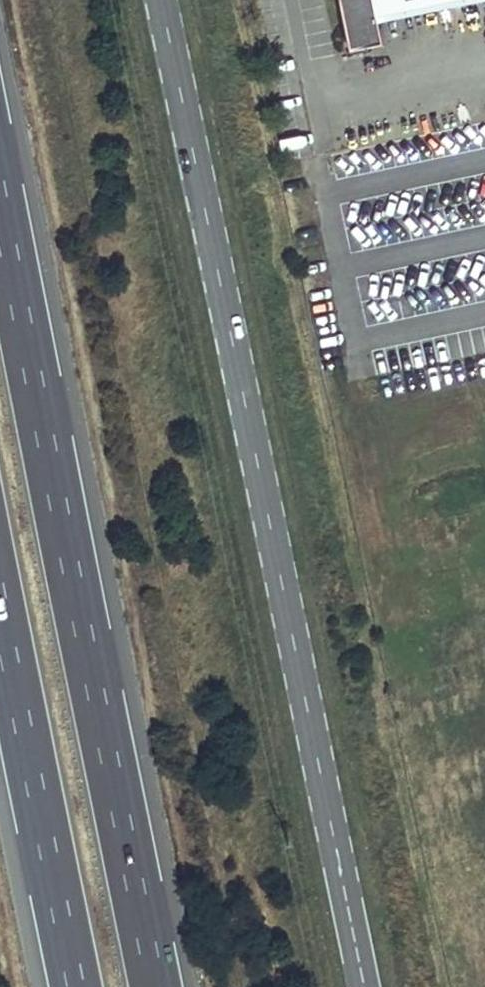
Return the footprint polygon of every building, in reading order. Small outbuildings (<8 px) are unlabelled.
[(449,0),(338,0),(348,47),(383,40),(378,15),(449,0)]
